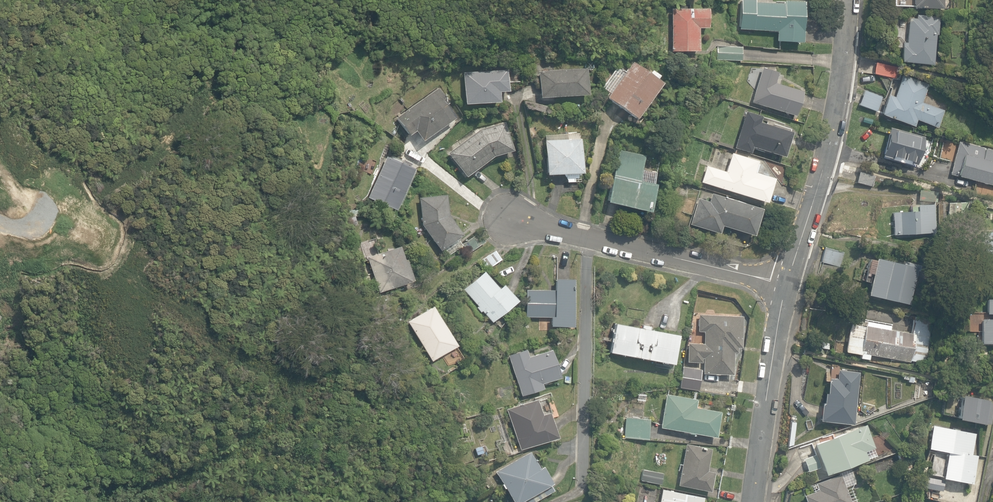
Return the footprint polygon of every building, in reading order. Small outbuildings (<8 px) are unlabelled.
[(943,9),(943,0),(892,0),(892,6),(912,6),(912,8),(943,9)] [(775,41),(800,42),(803,2),(782,1),(782,4),(740,1),(738,30),(775,32),(775,41)] [(670,51),(697,51),(697,27),(705,27),(705,9),(670,9),(670,51)] [(899,61),(932,65),(935,34),(937,34),(939,17),(915,14),(915,18),(908,18),(905,43),(901,42),(899,61)] [(741,47),(718,46),(717,60),(740,61),(741,47)] [(606,97),(634,118),(660,83),(632,62),(606,97)] [(895,67),(876,64),(874,75),(894,79),(895,67)] [(750,102),(793,115),(800,91),(774,83),(777,72),(761,67),(750,102)] [(538,72),(539,97),(587,94),(586,69),(538,72)] [(462,72),(464,104),(498,102),(497,92),(507,91),(506,70),(462,72)] [(914,119),(936,127),(942,110),(920,103),(927,84),(901,75),(894,97),(886,95),(879,115),(912,126),(914,119)] [(414,131),(421,141),(453,118),(444,105),(447,103),(437,88),(395,117),(408,135),(414,131)] [(859,105),(876,111),(881,97),(864,91),(859,105)] [(754,148),(782,157),(790,132),(759,122),(761,116),(745,111),(733,148),(749,153),(751,148),(754,149),(754,148)] [(863,117),(861,122),(870,125),(872,120),(863,117)] [(446,153),(464,177),(493,156),(513,151),(504,122),(479,129),(446,153)] [(881,156),(916,165),(923,137),(888,127),(881,156)] [(544,134),(545,176),(582,174),(581,139),(579,139),(579,133),(544,134)] [(992,185),(992,148),(958,140),(949,174),(992,185)] [(606,202),(648,211),(654,184),(651,184),(654,173),(641,170),(644,155),(618,149),(606,202)] [(700,182),(765,202),(772,178),(753,172),(757,161),(731,153),(725,172),(705,165),(700,182)] [(367,197),(394,210),(413,169),(385,157),(367,197)] [(855,182),(873,187),(876,177),(858,171),(855,182)] [(565,183),(579,183),(581,175),(563,175),(565,183)] [(917,200),(936,202),(937,191),(918,190),(917,200)] [(721,226),(752,235),(760,209),(711,194),(709,202),(697,198),(689,224),(718,234),(721,226)] [(441,249),(446,256),(462,246),(456,238),(461,235),(447,215),(445,195),(418,198),(421,225),(439,250),(441,249)] [(948,203),(949,223),(965,222),(969,202),(948,203)] [(892,213),(893,235),(935,232),(933,204),(910,206),(911,212),(892,213)] [(947,244),(959,245),(961,225),(949,224),(947,244)] [(460,250),(464,255),(484,241),(478,232),(461,244),(464,247),(460,250)] [(977,233),(978,254),(992,253),(992,232),(977,233)] [(366,257),(378,292),(412,281),(404,260),(403,260),(398,246),(366,257)] [(821,261),(840,267),(844,253),(825,248),(821,261)] [(480,260),(486,270),(501,259),(495,250),(480,260)] [(867,296),(908,305),(917,265),(903,262),(902,266),(875,260),(874,262),(868,261),(865,273),(872,275),(867,296)] [(493,320),(499,328),(505,320),(500,314),(516,300),(502,285),(498,289),(483,271),(462,289),(477,306),(476,308),(480,312),(481,311),(491,322),(493,320)] [(549,326),(571,326),(572,279),(553,279),(553,290),(526,290),(525,316),(550,317),(549,326)] [(992,343),(992,299),(985,299),(985,314),(991,314),(991,319),(980,319),(980,343),(992,343)] [(406,321),(431,362),(457,347),(432,306),(406,321)] [(702,374),(731,376),(733,354),(737,354),(737,347),(741,347),(742,315),(698,313),(697,332),(703,332),(702,345),(687,344),(686,362),(700,363),(700,359),(703,359),(702,374)] [(909,360),(925,363),(932,320),(914,316),(911,334),(890,330),(891,326),(860,321),(859,326),(849,324),(844,352),(860,354),(860,353),(861,353),(860,358),(869,360),(869,355),(909,362),(909,360)] [(608,353),(639,358),(644,329),(613,323),(608,353)] [(644,329),(639,358),(671,364),(677,335),(644,329)] [(831,344),(812,340),(810,351),(829,355),(831,344)] [(507,355),(521,396),(542,389),(540,383),(559,377),(549,349),(527,357),(525,349),(507,355)] [(679,387),(698,390),(701,369),(682,366),(679,387)] [(818,420),(853,424),(859,372),(837,369),(836,378),(828,377),(828,382),(827,382),(826,393),(824,392),(823,403),(821,403),(818,420)] [(693,433),(715,437),(720,412),(695,407),(696,399),(665,394),(659,427),(689,432),(688,434),(693,434),(693,433)] [(506,409),(519,449),(555,437),(547,412),(540,415),(535,399),(506,409)] [(622,437),(648,440),(650,419),(624,416),(622,437)] [(810,443),(821,473),(864,457),(861,450),(872,447),(863,424),(810,443)] [(941,478),(970,484),(975,455),(970,454),(974,433),(931,425),(927,448),(946,452),(941,478)] [(677,485),(709,491),(713,472),(706,471),(710,449),(685,444),(677,485)] [(476,455),(483,453),(481,445),(474,448),(476,455)] [(553,490),(549,484),(551,483),(542,466),(538,468),(529,452),(495,471),(501,483),(500,484),(503,488),(504,488),(512,501),(532,501),(553,490)] [(898,455),(905,475),(913,472),(905,452),(898,455)] [(640,480),(660,484),(662,472),(642,469),(640,480)] [(844,487),(855,483),(850,469),(838,474),(838,475),(815,483),(818,490),(803,496),(805,501),(850,501),(844,487)] [(703,498),(661,489),(659,501),(702,501),(703,498)]
